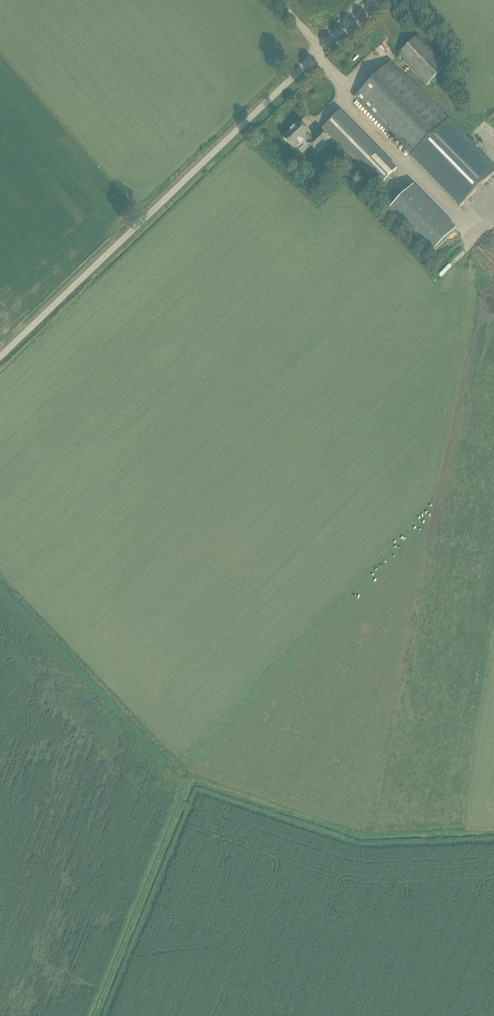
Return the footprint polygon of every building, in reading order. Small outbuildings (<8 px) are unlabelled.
[(446,67),(416,37),(397,56),(426,86),(446,67)] [(361,105),(410,156),(410,157),(459,208),(493,174),(493,167),(448,120),(447,121),(390,63),(354,98),(361,105)] [(340,112),(339,112),(322,129),(323,129),(313,138),(298,123),(293,127),(294,129),(283,139),(294,151),(304,141),(316,153),(329,141),(328,140),(331,137),(379,187),(397,170),(340,112)] [(457,229),(414,186),(387,212),(430,255),(457,229)]
